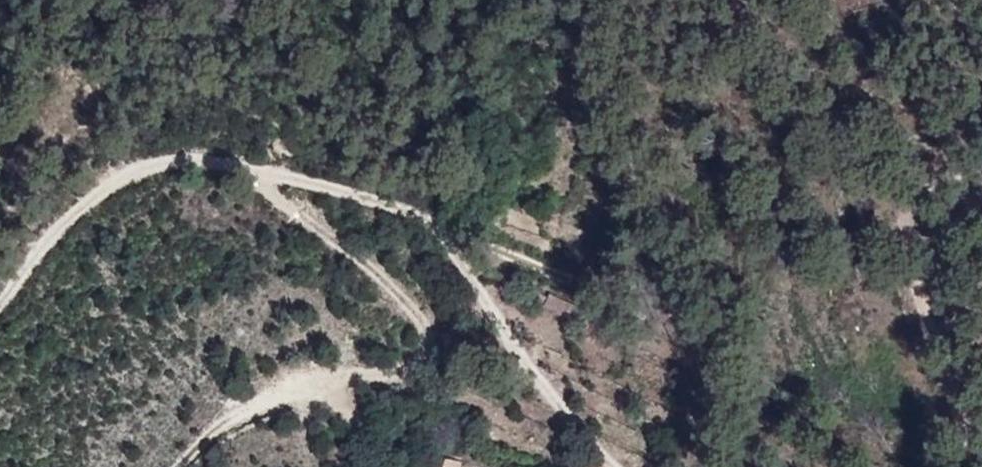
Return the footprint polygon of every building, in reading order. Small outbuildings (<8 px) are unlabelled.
[(444,453),(440,466),(491,466),(444,453)]
